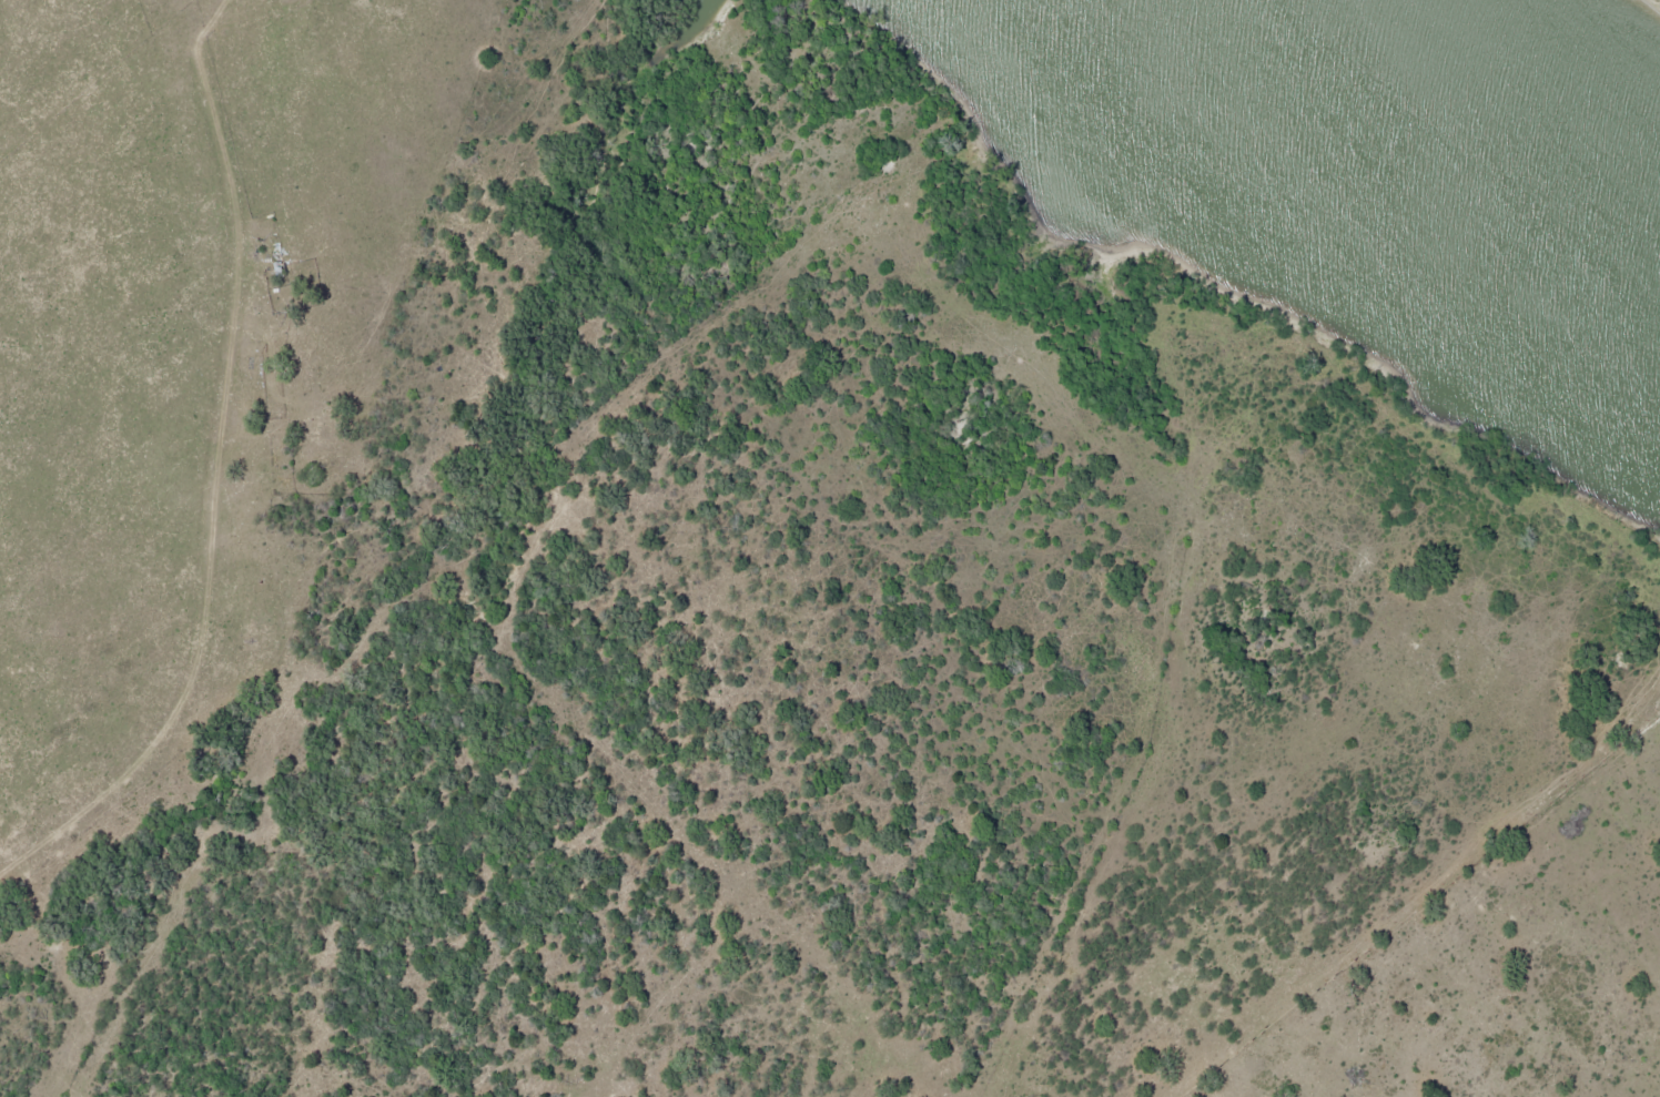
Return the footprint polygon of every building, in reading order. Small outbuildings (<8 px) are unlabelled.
[(280,277),(288,275),(282,250),(274,252),(280,277)]
